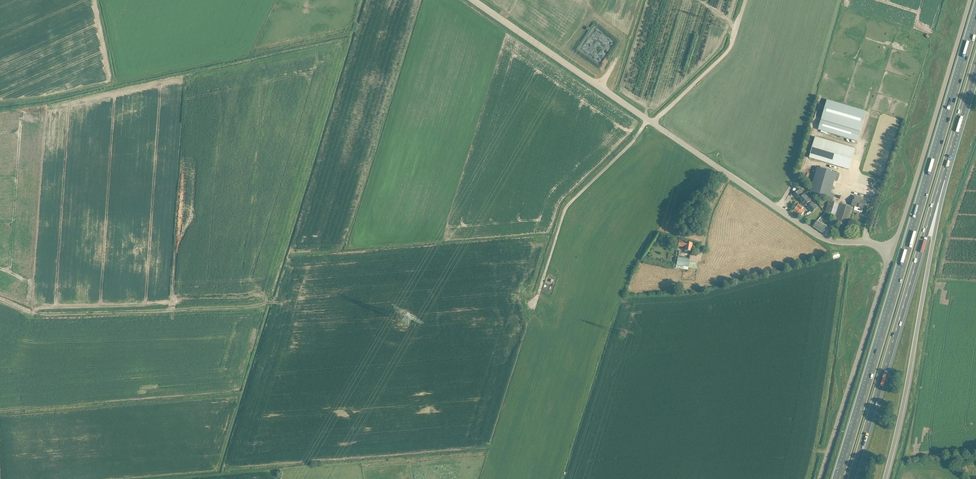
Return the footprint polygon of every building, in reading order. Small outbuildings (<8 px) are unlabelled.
[(827,100),(818,130),(853,140),(855,134),(860,135),(867,112),(827,100)] [(816,138),(810,158),(849,170),(855,149),(816,138)] [(840,174),(822,169),(817,167),(811,188),(810,192),(829,197),(825,212),(830,217),(835,219),(834,223),(848,227),(853,208),(840,203),(833,201),(835,194),(831,193),(835,179),(838,180),(840,174)] [(805,193),(804,194),(799,189),(794,194),(805,206),(806,206),(811,201),(811,200),(805,193)] [(861,200),(861,198),(854,196),(851,206),(868,210),(870,203),(861,200)] [(811,201),(806,206),(812,212),(817,208),(811,201)] [(803,208),(803,207),(799,204),(793,211),(801,216),(805,210),(803,208)] [(829,229),(828,229),(817,221),(813,226),(825,235),(829,229)] [(692,243),(687,243),(679,241),(678,246),(685,247),(684,251),(691,252),(692,243)] [(689,259),(685,258),(678,257),(676,268),(683,269),(688,270),(688,268),(697,269),(698,263),(689,262),(689,259)]
